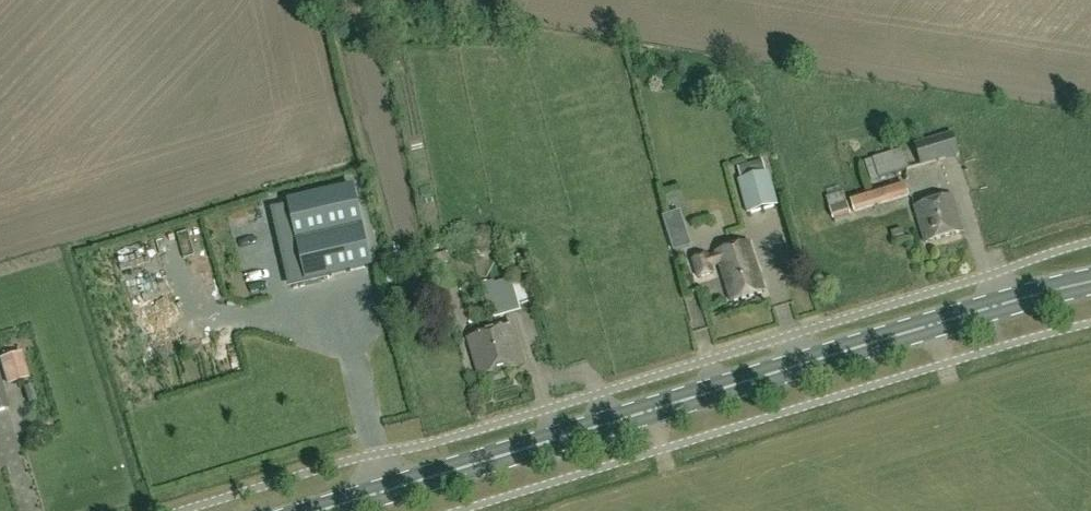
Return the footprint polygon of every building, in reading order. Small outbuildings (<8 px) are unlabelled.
[(961,155),(955,133),(917,144),(923,167),(961,155)] [(860,162),(866,181),(900,171),(894,151),(860,162)] [(741,181),(751,216),(781,207),(772,173),(741,181)] [(291,285),(372,266),(354,188),(288,203),(289,205),(274,209),(291,285)] [(844,201),(847,213),(903,200),(900,188),(844,201)] [(915,209),(927,245),(964,233),(953,197),(915,209)] [(173,251),(265,233),(261,213),(169,231),(173,251)] [(722,266),(734,305),(767,294),(752,244),(718,254),(719,257),(711,260),(710,257),(695,261),(701,280),(716,275),(714,269),(722,266)] [(532,300),(529,289),(526,277),(512,280),(510,275),(477,286),(486,313),(493,310),(495,319),(524,312),(521,303),(532,300)] [(513,329),(474,339),(470,340),(480,378),(523,367),(513,329)] [(10,410),(0,381),(0,413),(10,410)]
